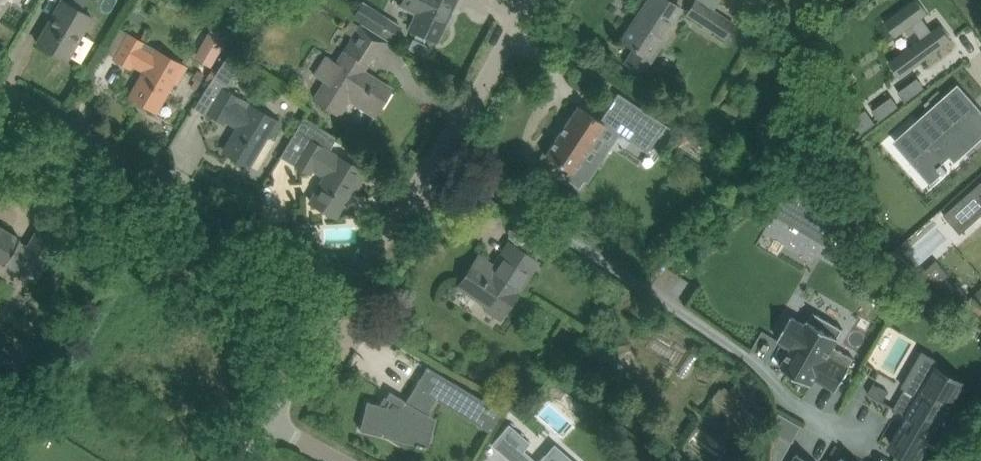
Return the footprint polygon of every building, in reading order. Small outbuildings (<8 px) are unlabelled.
[(12,0),(0,0),(0,16),(12,0)] [(64,0),(62,0),(37,42),(66,59),(92,16),(81,10),(66,1),(64,0)] [(66,1),(81,10),(86,0),(66,0),(66,1)] [(399,6),(416,14),(410,28),(420,33),(437,41),(456,0),(402,0),(399,6)] [(621,39),(635,48),(626,62),(642,73),(643,74),(662,44),(660,42),(682,9),(670,1),(668,0),(647,0),(634,21),(622,38),(621,39)] [(726,38),(736,22),(701,0),(695,0),(686,14),(726,38)] [(885,21),(897,37),(912,25),(922,38),(890,62),(901,77),(953,39),(941,24),(933,30),(923,17),(929,13),(919,0),(914,0),(885,21)] [(353,16),(391,40),(401,25),(362,1),(353,16)] [(350,20),(344,31),(352,35),(358,25),(350,20)] [(354,36),(338,61),(329,56),(317,75),(326,81),(315,99),(336,112),(346,96),(375,114),(391,88),(363,71),(373,54),(380,58),(391,41),(360,22),(358,25),(352,35),(354,36)] [(203,47),(216,55),(229,34),(215,26),(203,47)] [(185,67),(131,34),(116,58),(129,66),(132,62),(146,71),(131,95),(155,110),(173,79),(177,81),(185,67)] [(249,165),(267,134),(270,136),(279,120),(228,90),(243,64),(227,55),(214,77),(213,76),(194,108),(208,117),(209,114),(223,122),(226,117),(239,125),(224,151),(249,165)] [(959,88),(900,140),(920,162),(918,164),(926,173),(951,151),(957,158),(976,140),(963,126),(979,111),(959,88)] [(618,92),(600,120),(605,124),(621,134),(637,145),(656,117),(629,99),(618,92)] [(578,106),(545,155),(574,173),(569,180),(580,188),(595,165),(584,157),(590,148),(605,124),(600,120),(578,106)] [(867,109),(853,119),(863,133),(877,123),(867,109)] [(366,172),(330,151),(338,137),(305,118),(283,156),(284,157),(296,137),(308,145),(297,164),(310,172),(313,168),(326,176),(311,201),(335,216),(353,186),(357,188),(366,172)] [(795,179),(774,214),(776,215),(778,211),(826,239),(830,232),(831,233),(834,228),(835,227),(834,227),(836,223),(815,210),(823,196),(795,179)] [(945,214),(961,233),(980,216),(980,182),(945,214)] [(13,251),(44,269),(67,231),(44,217),(28,245),(20,239),(21,238),(0,225),(0,261),(5,264),(13,251)] [(459,287),(462,290),(475,298),(488,307),(486,310),(494,316),(500,320),(519,292),(517,290),(522,282),(527,275),(529,276),(538,263),(512,246),(503,259),(496,269),(479,257),(474,264),(459,287)] [(937,260),(921,274),(942,282),(950,274),(937,260)] [(793,315),(779,339),(793,347),(786,358),(781,367),(789,371),(813,385),(816,379),(837,391),(850,367),(855,358),(835,347),(840,337),(845,328),(815,311),(810,319),(809,319),(807,323),(793,315)] [(892,445),(919,460),(931,442),(929,441),(935,431),(936,432),(964,386),(936,370),(940,363),(926,354),(906,388),(906,387),(905,388),(906,389),(895,408),(909,417),(892,445)] [(494,425),(502,411),(428,366),(407,401),(391,392),(387,397),(390,399),(386,406),(368,401),(360,430),(387,436),(406,448),(438,394),(481,420),(478,424),(490,431),(494,425)] [(33,392),(38,384),(29,379),(24,387),(33,392)] [(875,383),(869,393),(883,402),(884,400),(888,393),(889,394),(890,393),(875,384),(876,383),(875,383)] [(732,401),(720,392),(719,391),(714,398),(728,408),(732,401)] [(493,445),(511,460),(530,460),(523,454),(532,444),(510,425),(493,445)] [(569,458),(555,446),(542,460),(566,460),(569,458)]
